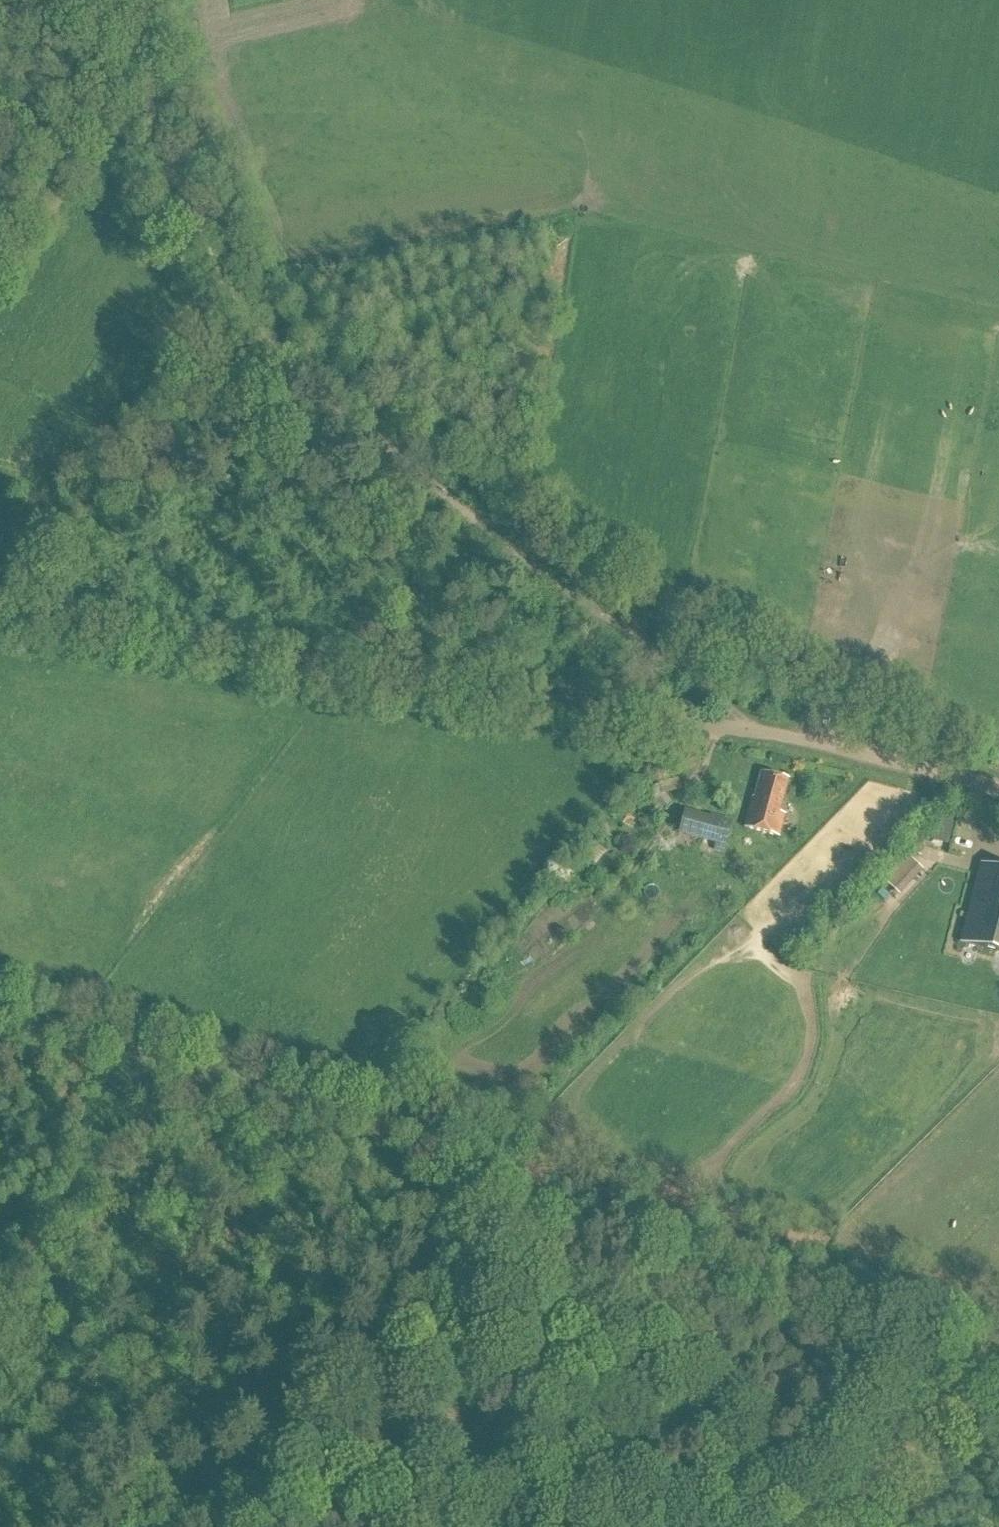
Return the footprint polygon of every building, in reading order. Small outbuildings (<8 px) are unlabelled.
[(786,781),(760,774),(754,799),(752,798),(743,829),(777,838),(783,816),(778,814),(786,781)] [(685,813),(678,837),(715,846),(714,852),(724,855),(733,823),(710,817),(709,819),(685,813)] [(940,839),(957,841),(960,818),(943,816),(940,839)] [(909,859),(885,884),(894,893),(910,877),(915,882),(923,873),(909,859)] [(961,944),(998,954),(998,871),(980,866),(961,944)]
